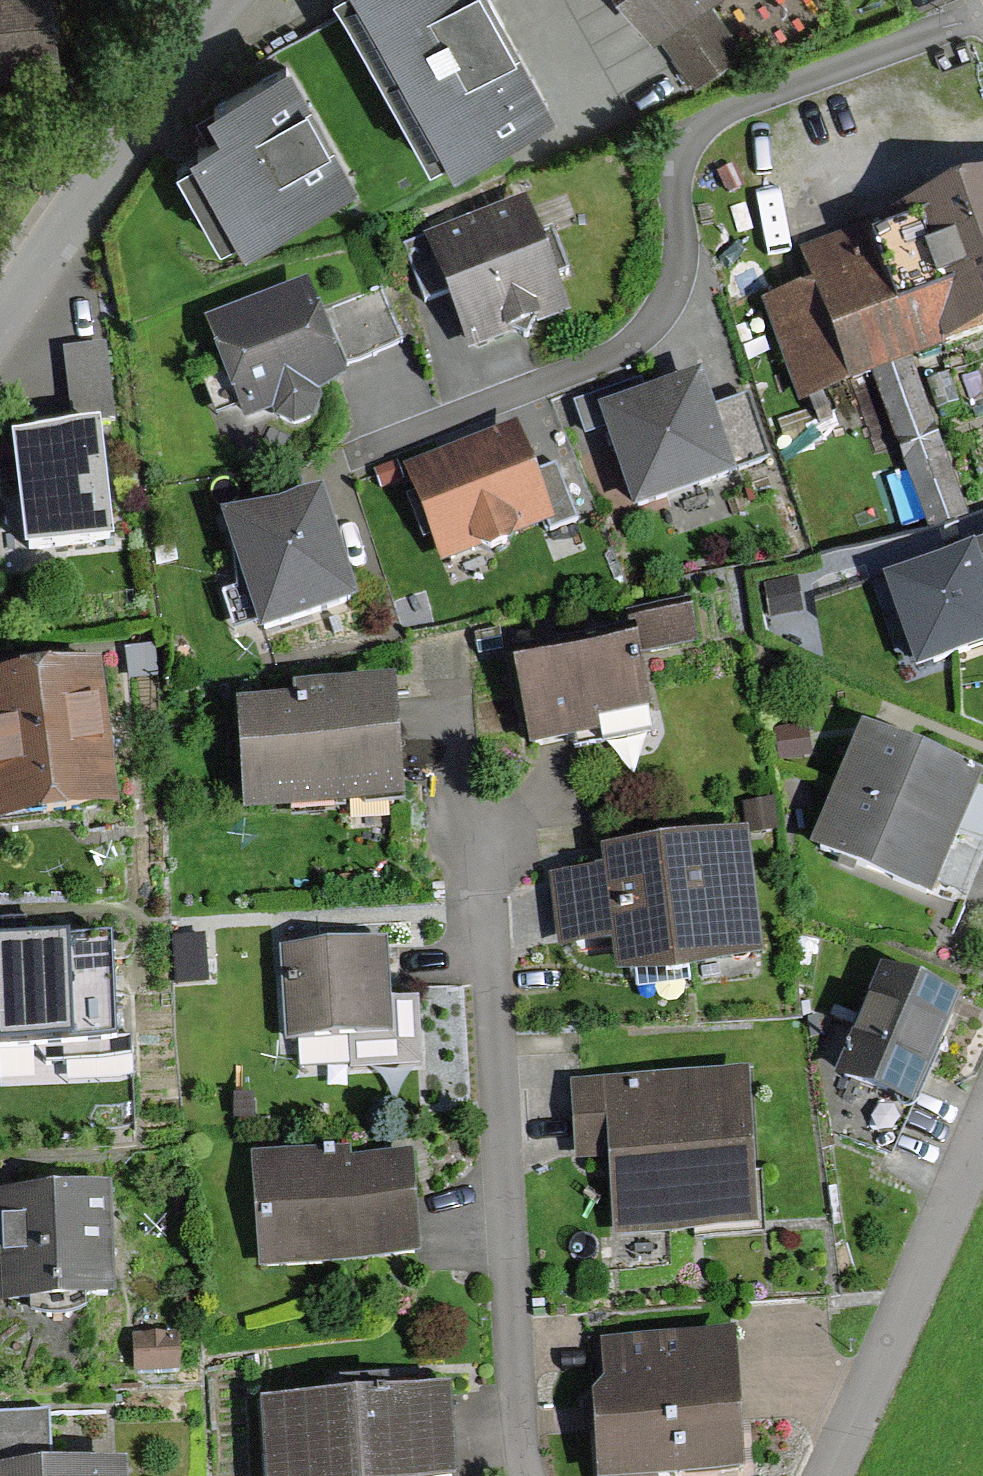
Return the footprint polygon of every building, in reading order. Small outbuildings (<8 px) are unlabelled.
[(30,69),(25,0),(0,0),(0,72),(30,69)] [(432,175),(533,122),(469,0),(339,0),(432,175)] [(691,81),(735,49),(701,3),(706,0),(632,0),(691,81)] [(337,190),(278,74),(194,117),(212,152),(180,168),(221,249),(337,190)] [(955,523),(900,368),(982,339),(982,201),(813,261),(824,292),(757,316),(790,408),(857,384),(911,539),(955,523)] [(507,214),(405,252),(443,357),(546,319),(507,214)] [(373,295),(322,315),(341,364),(392,345),(373,295)] [(293,297),(206,332),(243,424),(330,389),(293,297)] [(685,393),(600,425),(632,512),(717,480),(685,393)] [(536,523),(506,438),(400,476),(430,560),(536,523)] [(85,442),(3,450),(14,562),(95,554),(85,442)] [(251,636),(341,608),(312,516),(222,543),(251,636)] [(889,583),(919,672),(982,651),(982,552),(889,583)] [(798,580),(764,585),(769,620),(803,615),(798,580)] [(677,611),(623,621),(628,649),(682,639),(677,611)] [(618,642),(507,662),(523,756),(634,736),(618,642)] [(80,684),(0,693),(0,831),(94,822),(80,684)] [(236,722),(241,814),(382,806),(377,715),(236,722)] [(809,725),(774,731),(779,763),(814,757),(809,725)] [(862,744),(838,798),(949,847),(973,791),(862,744)] [(773,796),(743,800),(747,831),(777,827),(773,796)] [(927,900),(949,847),(838,798),(815,852),(927,900)] [(759,946),(745,825),(603,842),(606,862),(552,868),(560,942),(615,935),(618,962),(759,946)] [(110,1059),(105,951),(0,956),(0,1064),(110,1059)] [(375,955),(280,959),(284,1044),(345,1041),(346,1067),(411,1065),(408,1010),(378,1011),(375,955)] [(875,986),(831,1087),(902,1117),(946,1017),(875,986)] [(616,1240),(741,1231),(730,1089),(574,1100),(578,1161),(610,1159),(616,1240)] [(259,1269),(402,1265),(399,1169),(256,1173),(259,1269)] [(96,1307),(92,1206),(0,1210),(0,1311),(96,1307)] [(718,1347),(604,1354),(611,1475),(726,1475),(718,1347)] [(262,1413),(264,1475),(434,1475),(431,1407),(262,1413)] [(40,1421),(0,1423),(0,1475),(43,1475),(40,1421)]
